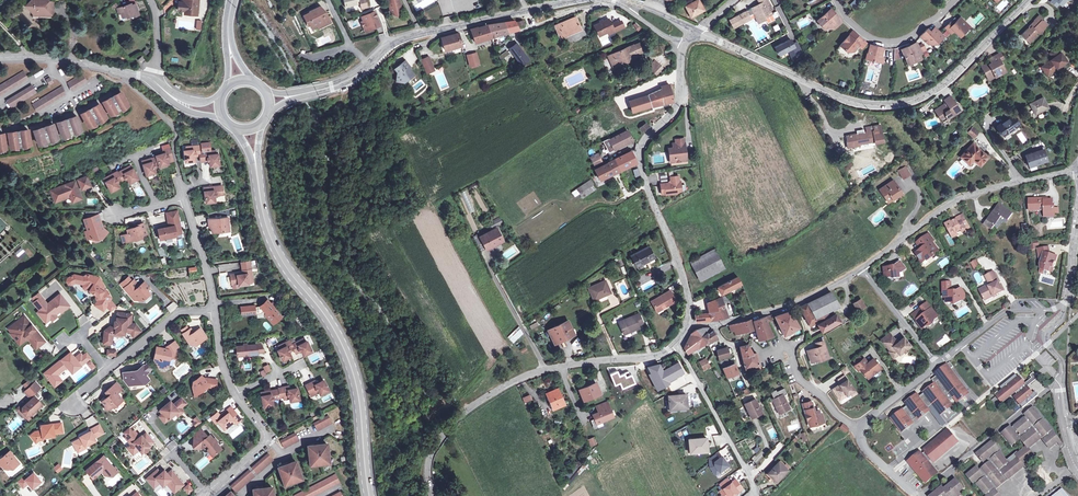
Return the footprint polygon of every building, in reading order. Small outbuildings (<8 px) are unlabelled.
[(33,16),(41,16),(51,16),(51,14),(52,13),(52,3),(51,2),(48,2),(48,0),(31,0),(25,6),(33,13),(33,16)] [(185,3),(184,12),(192,13),(191,14),(196,15),(198,0),(181,0),(181,3),(185,3)] [(397,14),(400,12),(401,9),(399,0),(387,0),(390,11),(393,14),(397,14)] [(691,16),(703,10),(698,0),(697,0),(686,6),(691,16)] [(733,18),(734,20),(731,21),(732,24),(731,25),(733,26),(734,27),(750,19),(749,16),(753,13),(758,23),(765,19),(764,18),(776,11),(775,9),(773,11),(768,0),(758,0),(760,4),(751,8),(751,9),(733,18)] [(862,2),(860,0),(854,0),(849,5),(854,9),(862,2)] [(184,12),(185,3),(181,3),(178,2),(177,11),(184,12)] [(132,14),(133,16),(133,17),(138,15),(134,4),(131,5),(130,4),(116,8),(118,14),(120,14),(122,13),(124,17),(125,17),(132,14)] [(325,16),(327,15),(325,12),(323,13),(320,7),(310,11),(310,13),(304,15),(307,22),(306,22),(308,26),(311,25),(312,28),(317,26),(323,23),(324,26),(330,22),(328,17),(327,18),(325,16)] [(826,28),(830,25),(834,29),(842,22),(831,9),(817,21),(823,28),(826,28)] [(361,22),(363,27),(365,27),(369,28),(369,30),(379,25),(373,12),(361,17),(362,21),(361,22)] [(1042,30),(1045,27),(1044,27),(1047,24),(1043,20),(1042,20),(1041,20),(1042,19),(1038,15),(1034,20),(1029,25),(1031,27),(1029,28),(1028,27),(1020,35),(1024,39),(1025,38),(1029,42),(1036,35),(1035,34),(1037,32),(1039,34),(1042,30)] [(554,25),(559,37),(579,28),(575,17),(554,25)] [(945,27),(951,33),(953,31),(959,37),(964,32),(961,30),(964,28),(967,24),(960,17),(957,20),(953,24),(951,21),(945,27)] [(614,32),(621,28),(618,22),(617,21),(611,24),(609,18),(594,25),(599,36),(607,32),(612,29),(614,32)] [(514,21),(504,23),(508,32),(515,30),(518,29),(514,21)] [(504,23),(487,25),(491,38),(508,32),(504,23)] [(491,38),(487,25),(477,28),(476,27),(470,29),(475,43),(491,38)] [(944,36),(935,27),(930,31),(927,29),(919,36),(928,44),(933,44),(937,41),(938,42),(944,36)] [(441,38),(444,50),(461,45),(458,33),(441,38)] [(858,38),(851,33),(840,45),(847,52),(853,51),(858,46),(863,40),(859,37),(858,38)] [(792,58),(798,55),(792,45),(793,45),(790,40),(775,47),(779,55),(788,50),(792,58)] [(798,55),(802,53),(796,42),(793,44),(793,45),(792,45),(798,55)] [(906,47),(901,50),(906,61),(909,60),(914,62),(921,58),(919,55),(921,54),(916,42),(910,46),(910,47),(907,48),(906,47)] [(608,56),(613,67),(634,58),(632,55),(632,53),(634,52),(635,54),(642,50),(639,43),(629,48),(629,47),(608,56)] [(518,44),(510,49),(523,65),(530,60),(518,44)] [(883,48),(870,44),(867,54),(867,53),(865,59),(879,63),(881,58),(883,48)] [(1054,54),(1055,56),(1041,67),(1047,75),(1061,65),(1060,65),(1066,61),(1057,48),(1052,51),(1054,54)] [(507,51),(499,55),(501,59),(509,55),(507,51)] [(981,66),(986,76),(993,72),(995,76),(1005,71),(999,60),(996,55),(989,59),(990,61),(991,62),(987,64),(987,63),(981,66)] [(405,60),(394,68),(398,73),(396,73),(395,81),(403,82),(404,80),(407,77),(409,78),(413,74),(408,68),(409,66),(405,60)] [(655,61),(649,67),(653,70),(658,65),(655,61)] [(430,62),(422,65),(426,74),(434,71),(430,62)] [(658,65),(653,70),(656,74),(662,68),(658,65)] [(27,78),(26,77),(22,71),(0,85),(0,95),(27,78)] [(81,73),(66,83),(70,90),(85,80),(81,73)] [(648,95),(636,98),(640,109),(645,108),(651,106),(673,101),(669,84),(661,86),(662,88),(648,95)] [(6,101),(11,108),(35,92),(31,85),(6,101)] [(64,93),(60,87),(32,104),(36,111),(64,93)] [(124,104),(124,105),(127,104),(120,91),(113,95),(113,94),(109,97),(103,101),(106,107),(102,110),(98,103),(92,107),(91,107),(88,109),(81,113),(89,126),(91,125),(91,123),(94,121),(95,122),(95,123),(99,120),(99,119),(102,117),(103,118),(106,116),(104,114),(108,111),(110,114),(113,112),(112,111),(116,109),(116,110),(117,111),(121,108),(120,106),(124,104)] [(959,110),(950,96),(944,100),(946,103),(935,110),(942,121),(959,110)] [(1029,104),(1035,114),(1048,108),(1043,97),(1029,104)] [(640,109),(636,98),(629,100),(632,111),(640,109)] [(77,129),(78,131),(81,130),(76,116),(68,119),(68,118),(65,119),(65,120),(58,122),(60,129),(55,130),(53,123),(45,126),(41,127),(41,128),(34,130),(39,145),(42,143),(42,142),(45,141),(46,142),(46,143),(51,141),(51,140),(50,139),(54,138),(54,139),(58,138),(57,135),(61,133),(63,136),(66,135),(65,134),(69,132),(70,134),(74,133),(74,132),(73,131),(77,129)] [(997,126),(1003,135),(1019,125),(1013,116),(997,126)] [(817,124),(821,131),(826,128),(822,121),(817,124)] [(846,135),(847,144),(853,144),(853,146),(859,145),(859,144),(874,141),(874,143),(883,141),(881,133),(879,133),(878,129),(880,129),(880,125),(865,127),(866,131),(863,132),(864,134),(857,135),(857,133),(846,135)] [(972,127),(967,133),(974,138),(978,132),(972,127)] [(27,145),(30,145),(28,129),(20,131),(16,131),(8,133),(9,140),(5,141),(3,134),(0,135),(0,148),(2,148),(2,149),(6,149),(5,145),(10,145),(11,148),(14,147),(14,146),(18,145),(18,146),(18,147),(23,146),(23,145),(27,144),(27,145)] [(602,141),(608,151),(613,148),(613,149),(632,140),(626,129),(608,139),(608,138),(602,141)] [(668,148),(669,158),(674,157),(675,161),(686,160),(684,142),(674,143),(673,143),(673,147),(668,148)] [(973,160),(980,166),(988,157),(973,143),(960,157),(969,165),(973,160)] [(215,151),(199,152),(199,145),(186,147),(187,150),(184,151),(185,162),(195,161),(194,158),(194,156),(196,156),(196,155),(200,155),(200,157),(200,161),(207,160),(208,161),(209,161),(210,166),(219,165),(218,154),(215,154),(215,151)] [(146,164),(145,160),(139,162),(144,176),(153,173),(151,167),(156,166),(157,167),(166,164),(165,163),(171,161),(167,149),(160,151),(161,154),(154,157),(154,158),(147,159),(148,163),(146,164)] [(1026,156),(1029,167),(1048,161),(1044,150),(1026,156)] [(631,151),(615,159),(620,170),(636,162),(631,151)] [(589,157),(594,167),(603,163),(598,153),(589,157)] [(620,170),(615,159),(595,169),(600,180),(620,170)] [(101,180),(108,193),(117,188),(114,183),(119,180),(119,181),(124,178),(127,183),(135,179),(128,166),(115,173),(115,172),(109,176),(110,179),(108,180),(107,177),(101,180)] [(898,170),(903,178),(910,174),(905,166),(898,170)] [(664,193),(664,194),(676,193),(680,190),(679,181),(678,181),(678,175),(669,176),(670,181),(669,182),(659,183),(661,193),(664,193)] [(87,177),(79,180),(82,189),(90,186),(87,177)] [(590,180),(577,189),(582,196),(595,188),(590,180)] [(885,189),(881,192),(888,202),(893,199),(892,198),(901,192),(893,180),(884,186),(885,189)] [(78,191),(75,181),(51,191),(55,202),(70,196),(73,202),(81,198),(78,191)] [(468,186),(470,190),(479,186),(476,182),(468,186)] [(210,187),(204,188),(206,203),(215,202),(214,196),(216,196),(216,195),(223,194),(222,186),(212,187),(213,191),(210,191),(210,187)] [(1054,214),(1054,207),(1054,205),(1052,205),(1052,199),(1044,200),(1044,198),(1029,199),(1029,210),(1044,210),(1044,214),(1054,214)] [(992,214),(991,213),(983,224),(991,230),(1001,215),(1008,220),(1012,213),(999,204),(992,214)] [(489,222),(499,217),(497,214),(487,219),(489,222)] [(181,230),(178,215),(167,217),(169,227),(158,229),(160,239),(177,236),(176,235),(176,231),(180,230),(181,230)] [(101,239),(106,233),(101,229),(96,216),(82,222),(87,232),(84,233),(86,240),(91,240),(97,238),(101,239)] [(962,222),(959,216),(955,218),(956,219),(951,222),(950,221),(945,223),(952,237),(957,234),(956,232),(961,229),(965,227),(966,229),(969,228),(965,220),(962,222)] [(226,217),(206,220),(207,227),(209,226),(210,233),(228,231),(226,217)] [(499,217),(489,222),(492,228),(502,223),(499,217)] [(134,227),(127,230),(128,233),(125,235),(127,242),(133,240),(135,240),(142,238),(141,236),(146,234),(143,223),(137,225),(138,226),(134,227)] [(496,228),(479,237),(485,248),(501,240),(498,235),(500,234),(496,228)] [(929,233),(920,240),(924,247),(922,249),(916,253),(921,260),(925,257),(927,259),(935,254),(934,253),(938,249),(933,241),(934,240),(929,233)] [(480,251),(485,248),(479,237),(475,239),(480,251)] [(1029,242),(1031,249),(1039,247),(1038,240),(1029,242)] [(15,252),(17,256),(24,252),(21,247),(15,252)] [(648,260),(654,257),(648,247),(631,256),(636,266),(648,260)] [(1041,268),(1049,271),(1050,266),(1052,267),(1054,261),(1055,262),(1057,256),(1049,254),(1048,247),(1038,248),(1040,260),(1041,261),(1040,264),(1041,268)] [(689,262),(700,281),(725,268),(714,249),(689,262)] [(935,255),(922,264),(925,267),(937,259),(935,255)] [(946,258),(938,264),(941,269),(950,263),(946,258)] [(248,261),(240,262),(241,270),(250,269),(248,261)] [(884,276),(887,278),(893,277),(894,279),(900,278),(899,273),(901,273),(906,269),(900,262),(894,267),(890,267),(883,268),(884,276)] [(236,273),(229,274),(230,284),(237,283),(237,285),(248,284),(247,282),(252,282),(250,269),(241,270),(241,273),(241,274),(236,275),(236,273)] [(993,271),(985,275),(990,284),(990,285),(988,286),(989,287),(981,291),(985,299),(994,295),(996,294),(1003,290),(993,271)] [(103,310),(106,306),(110,300),(109,299),(111,296),(108,290),(103,289),(102,287),(103,287),(99,278),(87,275),(83,277),(74,275),(67,278),(67,281),(68,284),(71,285),(75,283),(84,284),(83,286),(84,288),(86,290),(88,289),(89,289),(90,290),(89,291),(91,292),(93,292),(95,293),(95,295),(96,295),(96,297),(96,299),(98,300),(95,305),(103,310)] [(741,284),(737,276),(717,287),(720,294),(741,284)] [(132,281),(128,277),(120,284),(124,288),(132,281)] [(588,288),(594,300),(610,292),(605,280),(588,288)] [(137,287),(132,281),(124,288),(129,294),(132,292),(138,300),(142,300),(150,294),(147,290),(149,288),(144,282),(137,287)] [(951,282),(942,282),(943,293),(944,293),(944,297),(946,297),(947,303),(950,302),(955,304),(961,300),(961,296),(965,294),(961,288),(957,290),(951,291),(951,282)] [(709,286),(694,293),(693,294),(695,298),(711,289),(709,286)] [(670,290),(651,301),(656,310),(661,308),(661,309),(671,303),(672,304),(676,302),(670,290)] [(824,294),(807,303),(814,314),(824,309),(837,303),(830,291),(824,294)] [(32,298),(35,301),(41,296),(39,293),(32,298)] [(47,304),(41,296),(35,301),(33,302),(40,310),(41,309),(44,312),(40,315),(46,323),(50,318),(49,317),(54,313),(55,314),(59,312),(60,311),(61,312),(70,306),(60,294),(47,304)] [(720,297),(714,300),(717,309),(716,309),(717,312),(718,312),(720,318),(727,317),(722,303),(727,301),(725,295),(720,297)] [(865,296),(861,299),(865,305),(869,303),(865,296)] [(865,305),(861,299),(860,299),(853,303),(858,310),(865,306),(865,305)] [(110,300),(106,306),(110,310),(115,307),(110,300)] [(707,303),(709,313),(717,312),(716,309),(717,309),(714,300),(707,303)] [(166,307),(170,313),(178,307),(174,301),(166,307)] [(255,307),(252,308),(253,314),(261,314),(264,311),(266,313),(266,314),(274,323),(282,317),(267,301),(261,307),(255,307)] [(799,306),(810,325),(814,323),(816,322),(814,314),(807,303),(799,306)] [(927,303),(913,314),(920,322),(918,324),(923,330),(926,327),(929,326),(933,323),(934,320),(938,317),(927,303)] [(252,308),(255,307),(255,306),(251,307),(245,307),(242,308),(243,315),(249,315),(253,314),(252,308)] [(816,322),(817,324),(829,317),(824,309),(814,314),(816,322)] [(798,326),(790,311),(774,316),(784,335),(798,326)] [(118,312),(117,313),(116,322),(114,321),(114,327),(110,326),(104,330),(103,344),(110,345),(111,346),(113,344),(112,343),(113,335),(122,336),(122,334),(122,333),(127,333),(131,334),(133,337),(141,331),(135,325),(131,324),(131,320),(132,314),(118,312)] [(717,312),(709,313),(695,314),(696,321),(710,320),(719,318),(720,318),(718,312),(717,312)] [(274,323),(266,314),(264,316),(272,325),(274,323)] [(639,328),(638,325),(642,323),(638,314),(619,322),(624,334),(639,328)] [(829,317),(817,324),(818,325),(821,331),(840,321),(835,314),(829,317)] [(45,341),(24,315),(8,328),(11,332),(10,333),(15,339),(20,336),(22,339),(25,336),(31,337),(39,347),(45,341)] [(764,316),(753,320),(758,339),(763,338),(763,339),(772,336),(766,321),(764,316)] [(729,325),(731,331),(734,330),(735,334),(754,329),(750,318),(729,325)] [(548,330),(555,345),(575,335),(567,320),(548,330)] [(507,337),(514,343),(524,333),(517,326),(507,337)] [(703,327),(696,329),(701,336),(707,332),(703,328),(703,327)] [(184,334),(183,334),(190,345),(193,343),(195,346),(207,338),(201,329),(193,333),(191,329),(189,330),(184,334)] [(701,336),(696,329),(691,333),(691,334),(684,347),(687,353),(698,347),(706,343),(701,336)] [(707,332),(701,336),(706,343),(717,337),(712,330),(707,333),(707,332)] [(889,333),(881,340),(883,343),(892,336),(889,333)] [(20,336),(15,339),(19,345),(26,340),(29,340),(36,348),(39,347),(31,337),(25,336),(22,339),(20,336)] [(895,340),(892,336),(883,343),(882,344),(888,352),(890,351),(892,354),(896,351),(899,354),(902,352),(904,352),(907,350),(907,348),(910,346),(904,337),(898,342),(897,343),(895,340)] [(280,349),(278,351),(283,361),(291,356),(289,352),(290,351),(290,350),(294,348),(295,352),(299,351),(301,351),(303,355),(312,351),(307,341),(304,342),(303,339),(292,345),(290,341),(278,346),(280,349)] [(814,348),(807,350),(810,360),(815,358),(815,360),(822,358),(823,359),(828,357),(823,340),(816,342),(817,348),(814,349),(814,348)] [(166,348),(157,347),(154,360),(159,367),(164,368),(169,365),(171,357),(177,358),(180,356),(175,349),(172,343),(167,347),(166,348)] [(265,353),(261,344),(247,346),(247,344),(244,344),(244,346),(237,347),(237,356),(245,356),(245,353),(248,353),(248,355),(258,354),(258,353),(265,353)] [(739,346),(742,356),(753,353),(752,352),(748,344),(739,346)] [(718,359),(729,355),(727,350),(726,347),(717,350),(718,359)] [(1050,365),(1055,361),(1047,350),(1042,354),(1050,365)] [(753,353),(742,356),(745,368),(756,366),(757,371),(761,370),(761,369),(759,365),(756,352),(753,353)] [(74,359),(69,353),(45,373),(47,376),(46,376),(48,379),(48,378),(51,381),(57,376),(55,374),(67,365),(72,371),(85,360),(82,356),(80,354),(74,359)] [(853,361),(855,364),(862,359),(859,356),(853,361)] [(729,364),(726,358),(719,360),(722,367),(729,364)] [(855,364),(854,365),(857,370),(858,369),(865,378),(871,373),(872,374),(877,371),(874,367),(878,364),(873,358),(867,362),(863,358),(862,359),(855,364)] [(710,366),(707,360),(701,364),(704,370),(710,366)] [(251,361),(243,361),(243,371),(252,370),(251,361)] [(955,399),(966,390),(950,368),(953,366),(950,361),(946,364),(935,372),(937,375),(932,379),(935,383),(924,392),(924,393),(919,396),(917,394),(905,402),(908,405),(891,418),(900,429),(911,420),(912,422),(917,418),(916,416),(928,408),(928,407),(931,405),(933,404),(939,411),(950,403),(947,398),(951,394),(955,399)] [(662,370),(659,365),(658,363),(647,366),(657,384),(667,379),(662,370)] [(738,372),(734,363),(722,368),(726,377),(738,372)] [(263,367),(264,370),(260,372),(262,376),(272,371),(268,364),(263,367)] [(146,375),(149,372),(149,371),(144,366),(144,365),(136,370),(133,371),(123,373),(124,380),(128,386),(133,385),(135,383),(144,381),(145,383),(150,380),(146,375)] [(674,365),(662,370),(667,379),(678,373),(674,365)] [(1016,396),(1014,398),(1018,404),(1025,399),(1028,403),(1033,399),(1030,395),(1032,393),(1027,387),(1026,388),(1026,387),(1028,385),(1026,383),(1024,385),(1023,384),(1024,383),(1019,377),(1016,379),(1015,378),(1018,376),(1015,373),(1000,386),(1003,390),(1001,392),(1006,399),(1011,395),(1010,394),(1012,392),(1016,396)] [(844,375),(837,379),(840,383),(833,388),(839,397),(845,394),(846,395),(849,392),(851,395),(856,393),(844,375)] [(1036,375),(1032,378),(1026,383),(1028,385),(1038,377),(1036,375)] [(61,380),(57,376),(51,381),(54,385),(61,380)] [(201,376),(196,379),(193,382),(194,387),(196,392),(201,392),(208,387),(216,388),(217,380),(207,378),(207,379),(204,378),(201,376)] [(314,381),(306,385),(309,393),(312,392),(314,395),(319,392),(320,394),(328,390),(323,380),(316,384),(314,381)] [(27,403),(23,408),(22,412),(25,415),(30,415),(34,411),(42,404),(39,400),(43,397),(38,391),(40,389),(34,382),(31,385),(27,389),(24,391),(30,398),(31,397),(33,398),(30,401),(29,400),(27,402),(27,403)] [(600,393),(595,382),(579,389),(583,400),(600,393)] [(117,383),(113,387),(119,393),(123,390),(117,383)] [(267,395),(267,392),(261,393),(263,407),(273,405),(272,400),(273,400),(273,399),(280,398),(280,396),(283,396),(284,399),(289,398),(290,401),(299,399),(297,388),(289,390),(288,386),(279,388),(279,389),(269,391),(270,395),(267,395)] [(118,394),(119,393),(113,387),(106,394),(109,397),(103,403),(105,406),(105,409),(109,410),(113,407),(114,408),(118,404),(118,403),(122,399),(118,394)] [(552,393),(547,396),(553,409),(564,404),(557,388),(551,391),(552,393)] [(839,397),(833,388),(832,389),(839,400),(846,395),(845,394),(839,397)] [(969,393),(966,390),(955,399),(957,402),(969,393)] [(524,403),(531,399),(528,393),(521,397),(524,403)] [(672,404),(672,409),(687,407),(686,394),(668,395),(669,404),(672,404)] [(772,399),(779,413),(783,411),(789,408),(782,394),(772,399)] [(181,398),(177,401),(183,406),(186,403),(181,398)] [(762,413),(755,398),(744,404),(751,418),(762,413)] [(180,408),(183,406),(177,401),(173,405),(170,401),(160,410),(163,413),(162,414),(159,416),(164,422),(175,414),(181,409),(180,408)] [(813,411),(810,402),(809,401),(802,403),(808,425),(823,421),(820,413),(819,413),(818,410),(813,411)] [(23,408),(26,404),(24,402),(16,409),(27,421),(36,413),(34,411),(30,415),(25,415),(22,412),(23,408)] [(596,406),(598,412),(609,407),(609,406),(605,407),(603,403),(596,406)] [(952,405),(950,403),(939,411),(941,414),(952,405)] [(946,424),(931,405),(928,407),(943,426),(946,424)] [(218,412),(211,418),(222,431),(235,421),(237,423),(242,419),(232,407),(227,411),(229,413),(222,418),(218,412)] [(598,412),(592,414),(594,418),(596,423),(601,421),(613,416),(609,407),(598,412)] [(977,466),(966,475),(973,483),(975,481),(987,495),(986,495),(1001,495),(995,489),(1025,465),(1024,464),(1034,455),(1029,448),(1041,438),(1050,448),(1057,442),(1060,446),(1063,443),(1033,407),(1024,414),(1026,416),(1024,417),(1014,426),(1012,428),(1010,426),(1002,433),(1012,445),(1020,438),(1027,446),(1018,453),(1017,451),(1008,459),(1007,460),(999,452),(998,450),(999,449),(992,440),(976,453),(983,461),(987,458),(990,461),(982,468),(980,470),(977,466)] [(930,410),(928,408),(916,416),(917,418),(918,419),(930,410)] [(89,427),(97,423),(93,415),(85,420),(89,427)] [(329,416),(315,423),(319,430),(333,423),(329,416)] [(594,418),(590,420),(594,428),(603,424),(601,421),(596,423),(594,418)] [(912,422),(911,420),(900,429),(902,432),(913,423),(912,422)] [(30,435),(35,441),(38,439),(43,438),(54,436),(54,434),(63,433),(62,423),(53,424),(41,425),(42,430),(35,431),(30,435)] [(73,443),(77,451),(85,446),(96,441),(94,438),(102,434),(98,427),(90,430),(91,432),(81,437),(81,438),(73,443)] [(132,432),(129,428),(124,433),(127,436),(132,432)] [(127,436),(125,438),(131,444),(134,449),(137,447),(139,450),(142,453),(144,451),(148,448),(150,446),(149,445),(153,442),(146,433),(143,436),(142,438),(140,438),(139,437),(134,431),(132,432),(127,436)] [(947,431),(941,436),(950,446),(951,447),(956,443),(947,431)] [(202,433),(197,437),(194,440),(193,447),(194,448),(197,448),(202,443),(204,446),(206,445),(208,447),(207,449),(213,455),(221,447),(216,441),(217,440),(214,438),(213,439),(210,435),(207,437),(203,432),(202,433)] [(296,433),(281,440),(285,447),(300,440),(296,433)] [(586,439),(590,446),(596,444),(593,436),(586,439)] [(908,461),(925,482),(937,472),(930,465),(928,462),(932,459),(933,460),(950,446),(941,436),(924,450),(925,451),(921,454),(920,452),(908,461)] [(690,453),(704,451),(704,446),(707,446),(706,437),(688,439),(689,449),(690,453)] [(134,449),(131,444),(127,447),(133,455),(139,450),(137,447),(134,449)] [(314,445),(308,446),(310,463),(314,463),(315,464),(328,462),(327,456),(328,456),(327,444),(321,444),(321,445),(314,446),(314,445)] [(1,465),(4,469),(5,469),(7,469),(11,466),(13,468),(17,464),(14,460),(15,459),(9,451),(0,459),(0,466),(1,465)] [(268,453),(252,467),(257,473),(273,460),(268,453)] [(714,455),(708,459),(709,466),(717,478),(730,469),(720,456),(717,459),(714,455)] [(106,459),(103,456),(86,470),(93,478),(102,471),(105,475),(109,476),(110,471),(114,468),(107,461),(106,460),(106,459)] [(283,466),(278,468),(284,483),(288,481),(289,483),(297,480),(297,479),(301,477),(295,461),(290,463),(290,464),(284,467),(283,466)] [(778,461),(767,473),(772,478),(773,477),(776,481),(787,470),(783,466),(778,462),(778,461)] [(59,463),(53,467),(57,473),(63,469),(59,463)] [(577,467),(574,465),(565,476),(568,478),(577,467)] [(110,471),(109,476),(113,475),(118,471),(115,467),(114,468),(110,471)] [(172,489),(181,482),(171,470),(167,474),(166,473),(165,473),(162,472),(160,474),(157,470),(147,479),(154,487),(160,482),(161,483),(165,484),(166,482),(172,489)] [(249,470),(230,486),(236,492),(254,476),(249,470)] [(772,478),(767,473),(766,475),(775,483),(776,481),(773,477),(772,478)] [(294,495),(313,495),(339,482),(335,474),(294,495)] [(718,483),(722,488),(719,491),(722,495),(731,495),(742,488),(735,478),(730,482),(726,478),(718,483)] [(944,489),(950,495),(955,495),(957,495),(956,494),(963,488),(956,479),(944,489)] [(181,482),(172,489),(174,492),(183,484),(181,482)] [(944,489),(941,486),(929,495),(950,495),(944,489)] [(253,489),(254,495),(273,495),(272,487),(266,488),(259,489),(253,489)]
